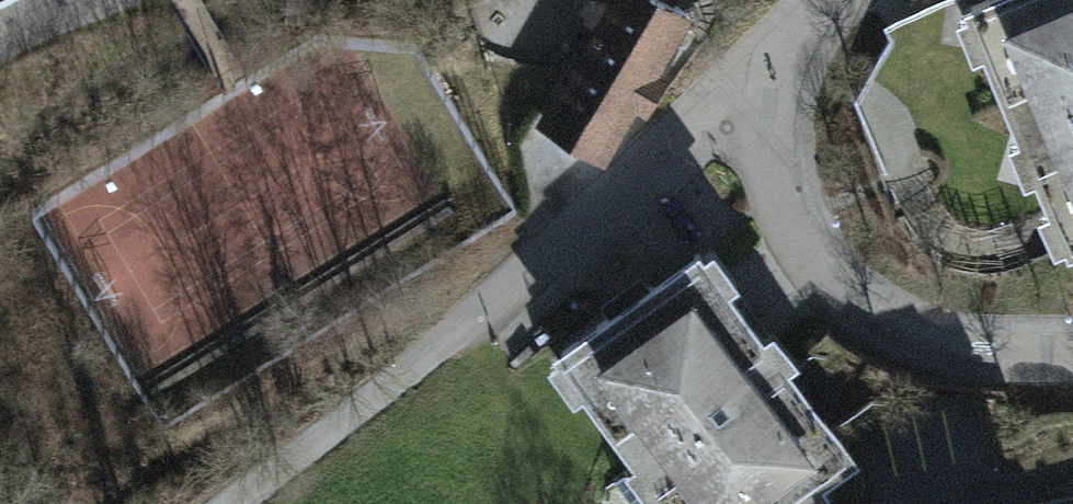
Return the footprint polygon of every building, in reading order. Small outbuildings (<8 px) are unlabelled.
[(671,0),(622,0),(542,130),(615,175),(709,23),(671,0)] [(984,12),(1072,238),(1072,0),(1013,0),(984,12)] [(562,366),(657,503),(828,503),(870,475),(722,258),(562,366)]
